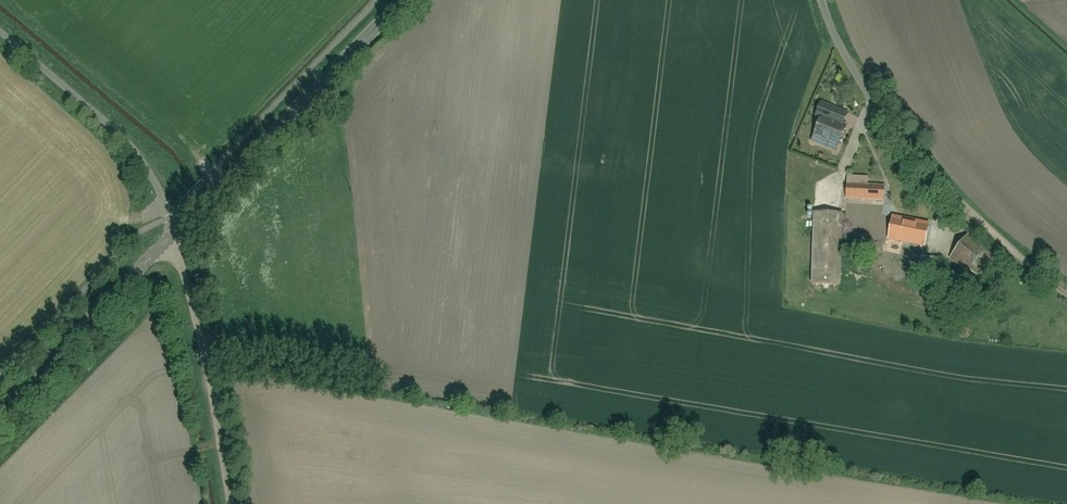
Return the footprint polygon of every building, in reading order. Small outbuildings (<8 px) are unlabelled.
[(828,107),(815,104),(810,120),(816,122),(812,138),(834,144),(840,122),(825,118),(828,107)] [(881,183),(844,181),(843,199),(880,201),(881,183)] [(838,211),(811,211),(811,287),(838,287),(838,211)] [(927,224),(892,216),(888,236),(922,244),(927,224)] [(981,249),(965,236),(949,256),(964,269),(981,249)] [(932,259),(918,258),(917,274),(931,275),(932,259)] [(961,291),(947,282),(940,293),(954,302),(961,291)]
